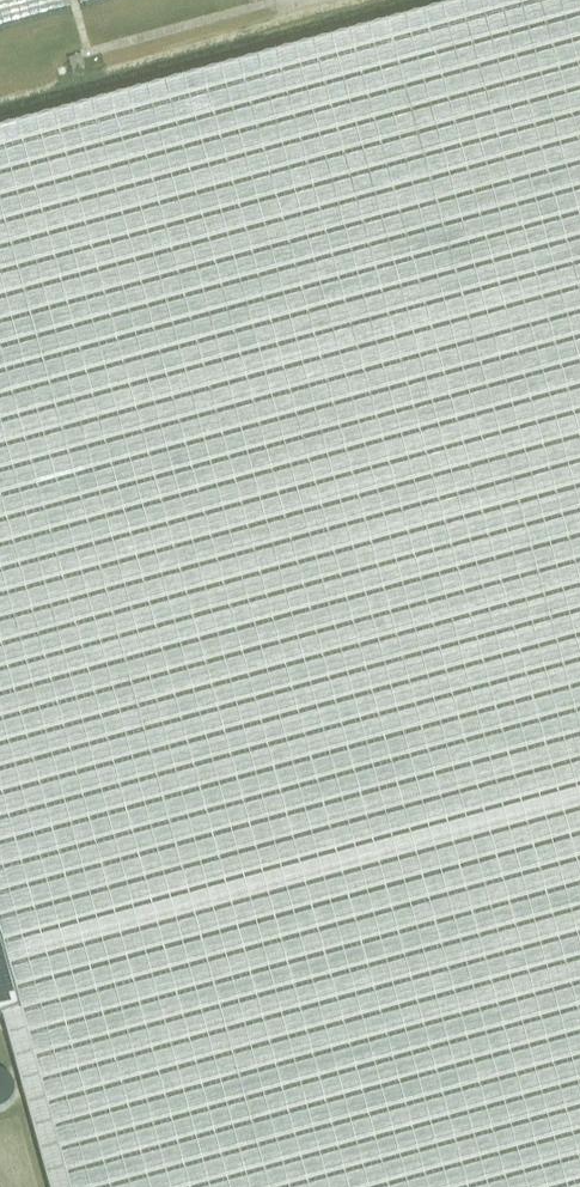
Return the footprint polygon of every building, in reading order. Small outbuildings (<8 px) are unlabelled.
[(0,136),(0,1022),(3,1021),(49,1186),(579,1186),(579,0),(497,0),(0,136)] [(155,0),(130,0),(132,9),(108,15),(115,39),(162,26),(155,0)] [(3,1074),(0,1073),(0,1109),(1,1109),(7,1105),(11,1099),(13,1092),(12,1085),(8,1079),(3,1074)]
